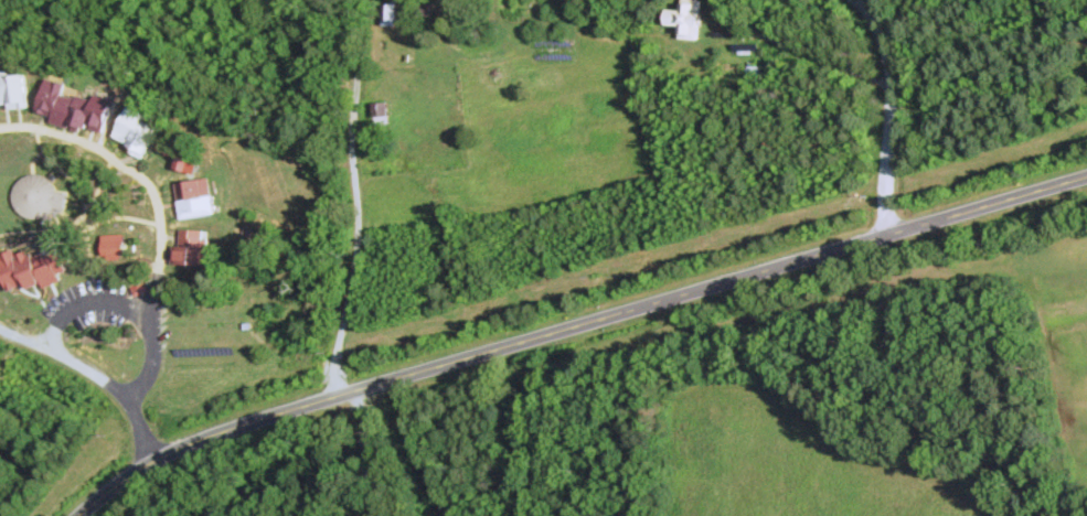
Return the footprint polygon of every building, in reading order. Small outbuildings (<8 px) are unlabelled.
[(694,6),(685,5),(684,12),(671,11),(670,22),(693,25),(694,6)] [(395,25),(395,6),(382,6),(382,25),(395,25)] [(28,72),(28,87),(41,87),(41,72),(28,72)] [(373,124),(387,124),(387,103),(373,103),(373,124)] [(175,168),(194,173),(198,158),(179,154),(175,168)] [(124,255),(124,239),(105,239),(105,255),(124,255)]
